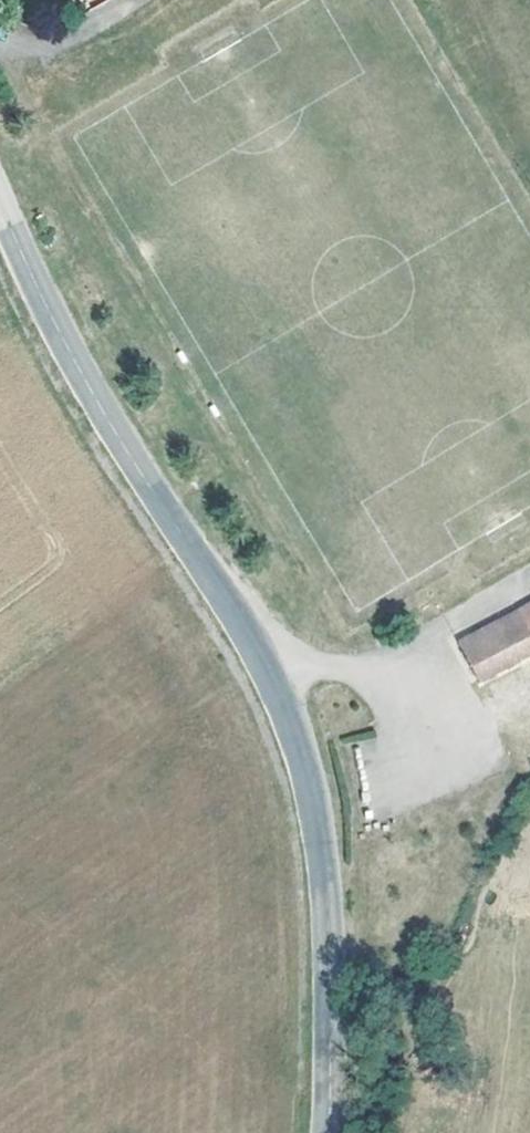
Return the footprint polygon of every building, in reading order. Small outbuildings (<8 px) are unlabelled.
[(461,629),(481,668),(529,642),(529,608),(529,606),(524,596),(461,629)]
